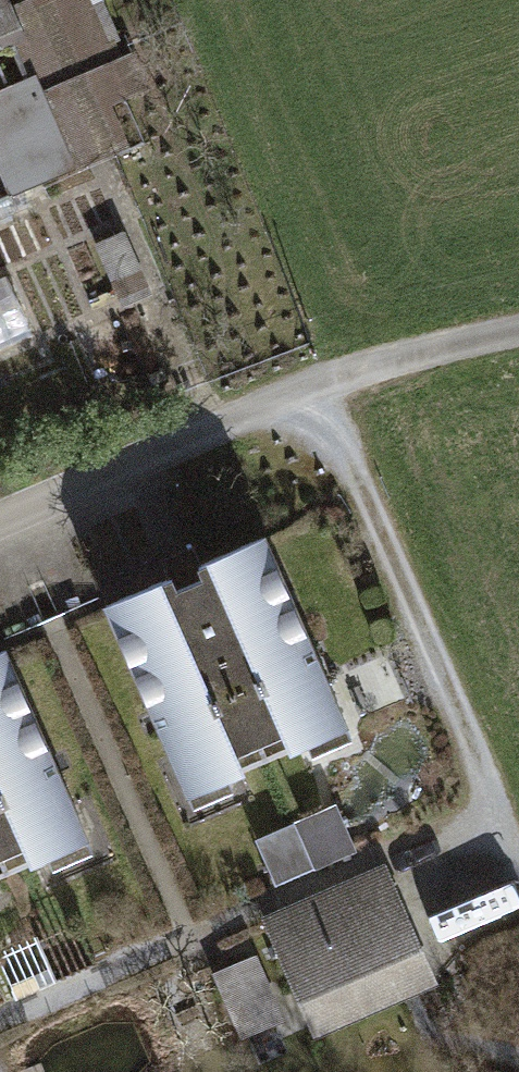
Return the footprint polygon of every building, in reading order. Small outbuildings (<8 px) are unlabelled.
[(0,1),(0,35),(12,30),(0,1)] [(0,87),(0,176),(8,196),(71,169),(31,74),(0,87)] [(98,595),(182,785),(340,715),(256,526),(98,595)] [(81,830),(0,646),(0,865),(81,830)] [(343,811),(265,845),(282,883),(360,849),(343,811)] [(417,975),(373,876),(267,923),(312,1022),(417,975)] [(221,972),(253,1044),(294,1025),(263,953),(221,972)]
